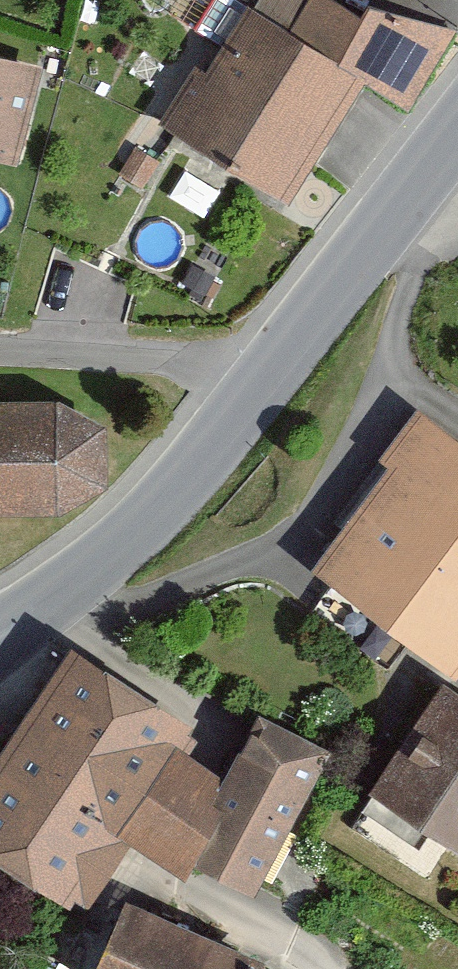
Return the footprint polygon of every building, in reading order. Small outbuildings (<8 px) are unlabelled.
[(361,79),(404,106),(451,30),(369,5),(363,15),(339,0),(259,0),(252,12),(244,7),(203,72),(192,65),(158,120),(286,199),(361,79)] [(0,57),(0,156),(15,160),(38,66),(0,57)] [(0,398),(0,513),(49,513),(105,483),(104,427),(55,398),(0,398)] [(417,409),(382,457),(390,463),(314,568),(457,672),(457,671),(457,438),(417,409)] [(0,749),(0,751),(133,839),(190,754),(175,744),(189,723),(70,644),(0,749)] [(371,789),(457,845),(457,695),(439,682),(371,789)] [(256,712),(189,854),(253,891),(328,750),(256,712)] [(0,751),(0,855),(69,901),(75,892),(91,902),(133,839),(0,751)] [(125,897),(92,968),(258,968),(262,960),(125,897)]
